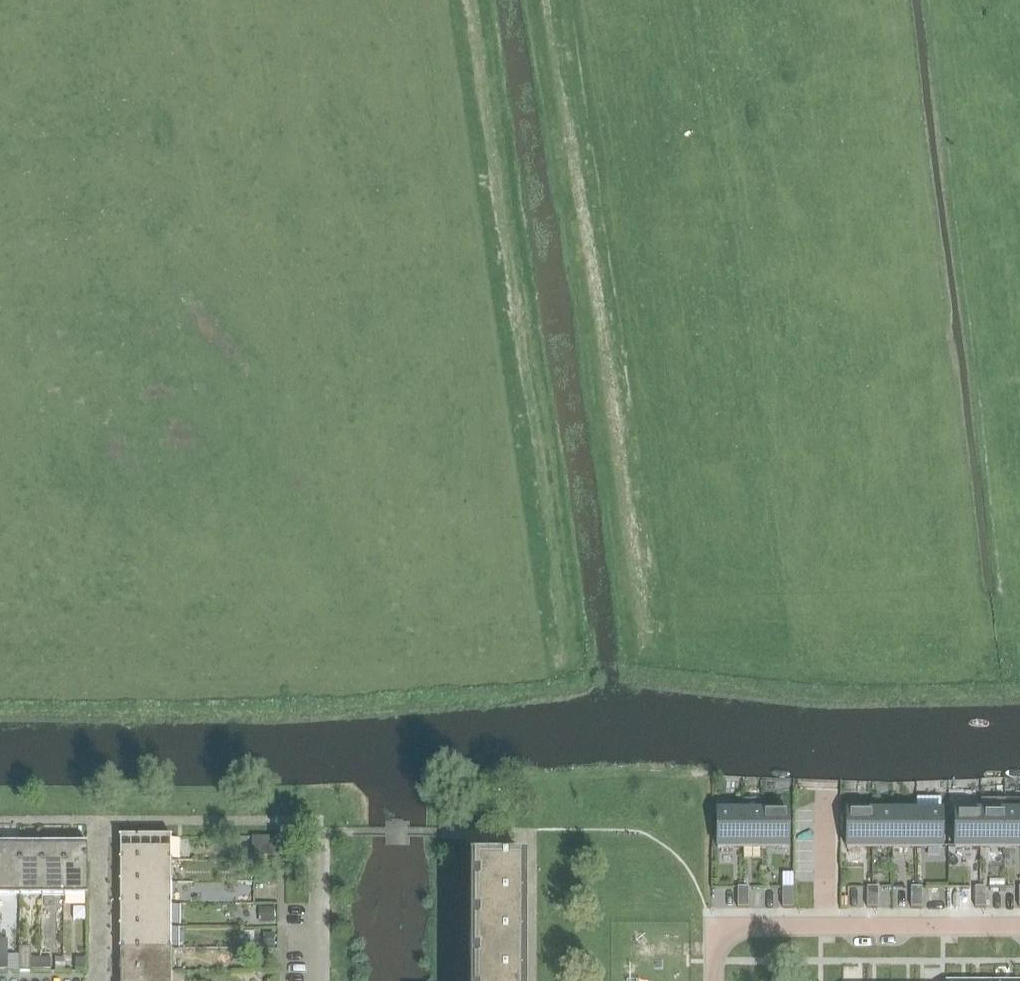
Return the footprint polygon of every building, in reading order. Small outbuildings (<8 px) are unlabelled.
[(741,848),(741,812),(717,812),(717,848),(741,848)] [(764,848),(764,812),(741,812),(741,848),(764,848)] [(788,848),(788,812),(764,812),(764,848),(788,848)] [(871,812),(846,812),(846,848),(870,848),(871,812)] [(870,848),(894,848),(894,812),(871,812),(870,848)] [(917,812),(894,812),(894,848),(917,848),(917,812)] [(917,812),(917,848),(941,848),(941,812),(917,812)] [(979,812),(954,812),(954,848),(979,848),(979,812)] [(979,848),(1002,848),(1002,812),(979,812),(979,848)] [(1002,812),(1002,848),(1019,848),(1019,812),(1002,812)] [(171,837),(121,837),(118,837),(118,839),(120,839),(120,859),(119,859),(119,860),(171,860),(171,859),(170,859),(170,838),(171,838),(171,837)] [(278,856),(278,837),(252,837),(252,856),(278,856)] [(19,844),(19,846),(0,846),(0,895),(19,895),(19,897),(20,897),(19,844)] [(42,897),(41,844),(41,846),(20,846),(20,844),(19,844),(20,897),(20,895),(41,895),(41,897),(42,897)] [(64,896),(64,844),(63,844),(63,846),(42,846),(42,844),(41,844),(42,897),(42,895),(64,895),(64,896)] [(87,896),(87,866),(86,844),(85,844),(85,846),(64,845),(64,844),(64,896),(64,895),(85,895),(85,896),(87,896)] [(171,860),(119,860),(119,861),(120,861),(120,882),(119,882),(171,882),(170,882),(170,861),(171,861),(171,860)] [(525,868),(468,868),(468,980),(525,980),(525,868)] [(119,904),(119,905),(172,905),(172,904),(170,904),(170,883),(171,883),(171,882),(119,882),(119,883),(120,883),(121,904),(119,904)] [(749,887),(738,887),(738,897),(749,898),(749,887)] [(782,908),(793,907),(793,887),(782,887),(782,908)] [(878,887),(867,887),(867,898),(878,898),(878,887)] [(922,887),(911,887),(911,898),(922,898),(922,887)] [(986,887),(975,887),(975,897),(986,898),(986,887)] [(749,898),(738,897),(738,908),(749,908),(749,898)] [(986,898),(975,897),(975,908),(986,908),(986,898)] [(878,898),(867,898),(867,908),(878,908),(878,898)] [(922,898),(911,898),(911,908),(922,908),(922,898)] [(119,926),(119,927),(172,927),(172,926),(170,926),(170,905),(172,905),(119,905),(120,905),(121,926),(119,926)] [(274,908),(263,908),(263,915),(263,922),(275,922),(274,908)] [(119,949),(119,950),(172,949),(170,949),(170,927),(172,927),(119,927),(121,927),(121,949),(119,949)] [(264,947),(273,947),(273,935),(264,935),(264,947)] [(40,959),(31,959),(31,948),(19,948),(19,971),(31,971),(31,970),(40,970),(40,959)] [(119,971),(119,972),(172,972),(172,971),(170,971),(170,950),(172,950),(172,949),(119,950),(121,950),(121,971),(119,971)] [(251,963),(251,952),(240,952),(240,963),(251,963)] [(86,958),(76,958),(76,969),(86,969),(86,958)] [(40,959),(40,970),(50,970),(51,959),(40,959)] [(170,972),(172,972),(119,972),(121,972),(121,980),(170,980),(170,972)]
